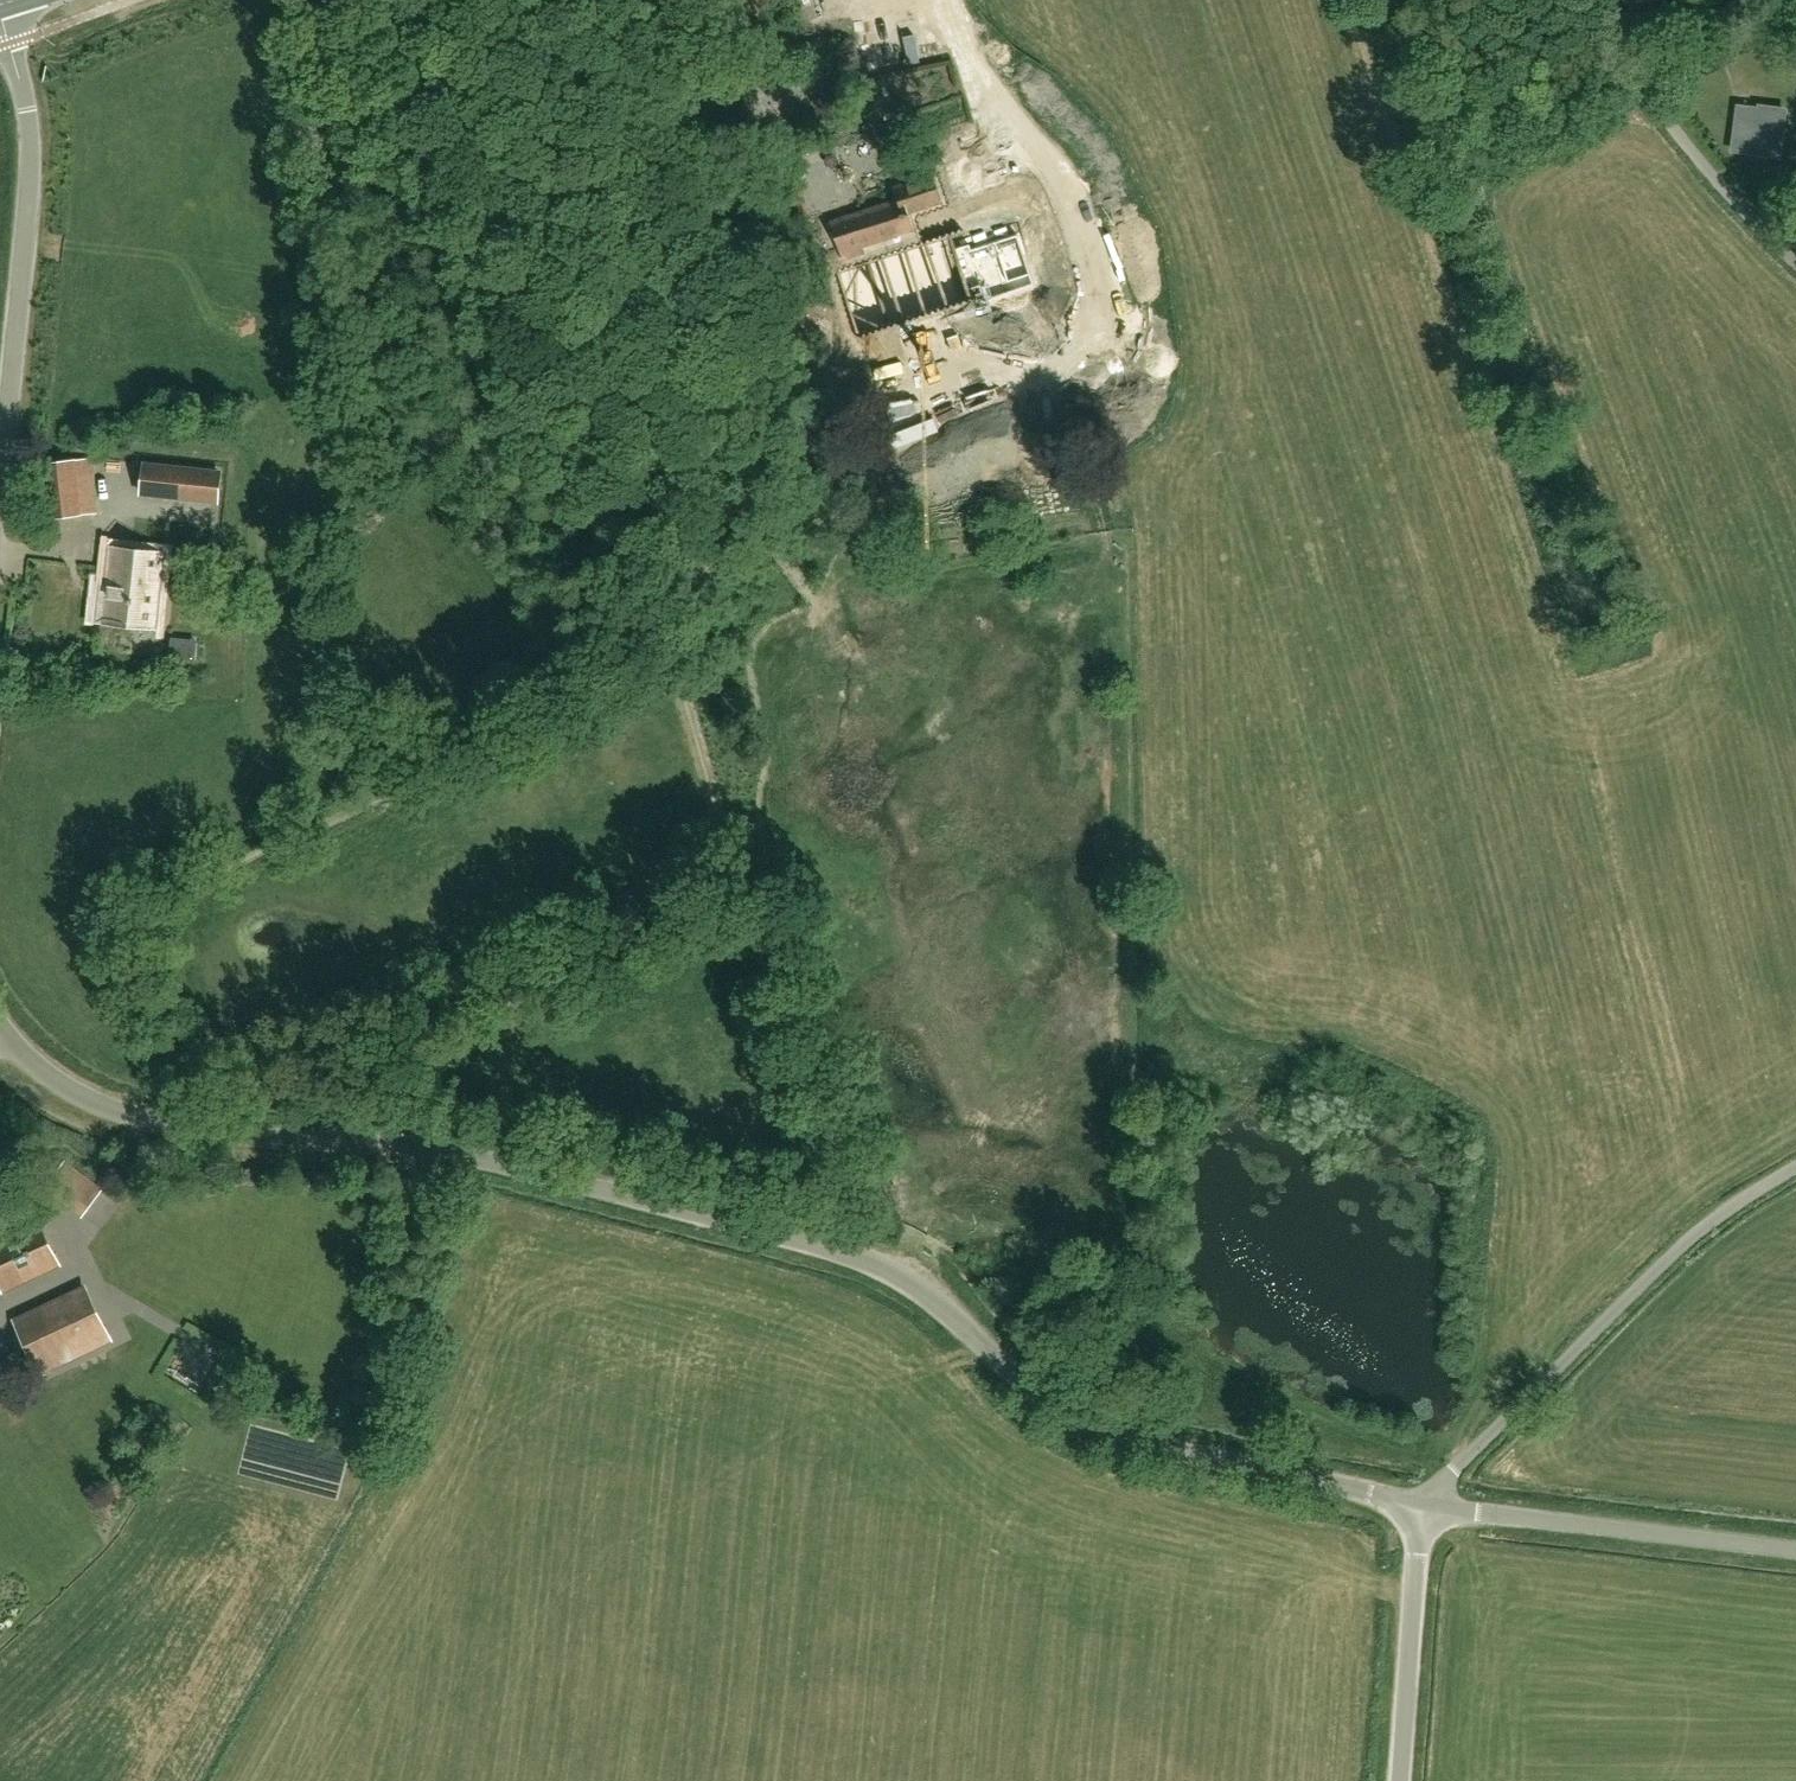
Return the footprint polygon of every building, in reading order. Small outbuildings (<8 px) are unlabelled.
[(813,108),(843,102),(837,71),(806,77),(813,108)] [(1755,155),(1778,158),(1785,110),(1758,107),(1758,109),(1738,107),(1732,150),(1755,153),(1755,155)] [(898,200),(830,222),(840,252),(909,229),(903,213),(938,202),(929,175),(894,187),(898,200)] [(902,270),(897,255),(849,271),(866,322),(942,297),(939,289),(962,281),(965,289),(977,285),(982,299),(998,294),(1033,282),(1015,231),(969,247),(967,241),(951,247),(953,253),(902,270)] [(815,486),(847,485),(846,457),(814,457),(815,486)] [(74,460),(45,463),(51,516),(79,513),(74,460)] [(145,464),(142,493),(180,497),(183,469),(145,464)] [(107,596),(102,595),(99,621),(156,627),(163,552),(111,547),(107,596)] [(65,1161),(46,1186),(83,1213),(101,1188),(65,1161)] [(38,1219),(0,1238),(0,1286),(2,1290),(59,1263),(38,1219)] [(15,1319),(41,1374),(111,1341),(84,1285),(15,1319)]
